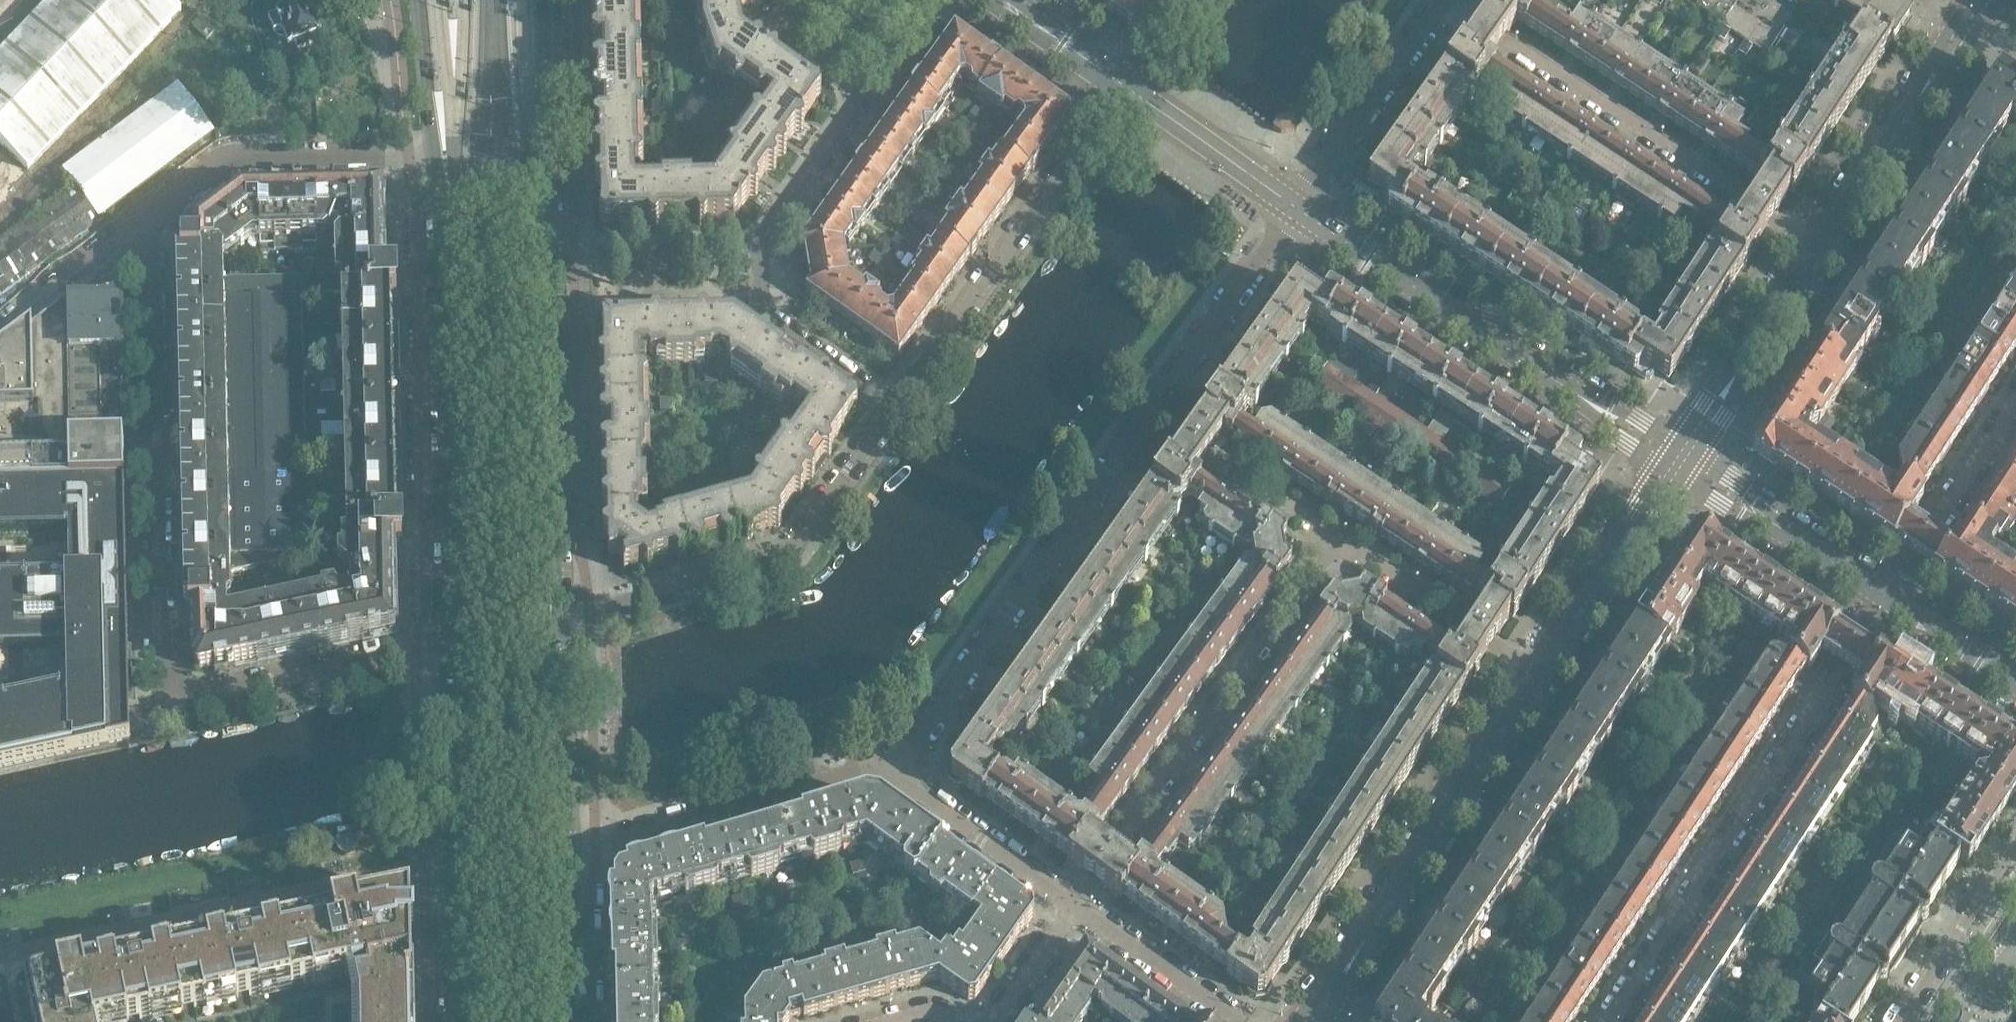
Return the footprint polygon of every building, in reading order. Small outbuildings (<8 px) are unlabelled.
[(309,0),(305,0),(276,11),(277,14),(269,18),(274,33),(283,29),(288,44),(295,42),(298,49),(318,41),(315,34),(321,31),(309,0)] [(634,7),(638,7),(638,0),(596,0),(596,7),(591,10),(591,15),(596,18),(596,27),(634,26),(634,7)] [(720,0),(702,0),(702,33),(716,72),(719,74),(722,70),(744,39),(739,14),(720,0)] [(739,14),(746,4),(752,4),(752,5),(755,1),(755,0),(754,0),(720,0),(739,14)] [(1110,0),(1092,0),(1104,8),(1110,0)] [(1147,8),(1136,0),(1110,0),(1104,8),(1132,28),(1147,8)] [(1508,33),(1517,20),(1527,27),(1533,17),(1516,5),(1519,2),(1516,0),(1498,0),(1497,1),(1499,3),(1464,53),(1461,51),(1455,60),(1470,70),(1472,67),(1489,79),(1496,68),(1487,62),(1508,33)] [(1540,0),(1516,0),(1519,2),(1516,5),(1533,17),(1537,11),(1536,6),(1540,0)] [(1894,2),(1891,0),(1827,0),(1859,21),(1860,26),(1889,45),(1908,17),(1907,11),(1894,2)] [(1613,43),(1590,28),(1578,20),(1570,33),(1537,11),(1533,17),(1527,27),(1595,71),(1613,43)] [(634,44),(634,26),(596,27),(597,35),(592,39),(592,43),(597,47),(597,55),(640,54),(639,44),(634,44)] [(1857,94),(1889,45),(1860,26),(1828,75),(1857,94)] [(968,67),(982,48),(954,28),(941,48),(968,67)] [(746,81),(765,54),(762,52),(762,46),(759,43),(753,45),(744,39),(722,70),(735,80),(737,86),(743,85),(746,81)] [(1660,74),(1636,59),(1613,43),(1595,71),(1641,102),(1660,74)] [(969,73),(968,67),(941,48),(926,69),(953,88),(963,74),(969,73)] [(982,87),(1001,61),(1000,59),(992,53),(990,54),(982,48),(968,67),(969,73),(971,75),(972,80),(982,87)] [(635,83),(635,64),(640,64),(640,54),(597,55),(597,64),(592,67),(592,72),(598,75),(598,84),(635,83)] [(768,96),(787,70),(778,63),(778,57),(774,54),(768,56),(765,54),(746,81),(759,90),(760,97),(761,98),(768,96)] [(297,69),(293,58),(278,64),(282,74),(297,69)] [(1454,122),(1480,85),(1486,83),(1489,79),(1472,67),(1470,70),(1455,60),(1426,102),(1454,122)] [(1008,106),(1027,79),(1001,61),(982,87),(980,90),(1006,109),(1008,106)] [(1566,114),(1551,104),(1496,68),(1489,79),(1486,83),(1520,106),(1512,119),(1547,142),(1566,114)] [(939,108),(953,88),(926,69),(919,78),(917,78),(911,86),(912,88),(937,106),(939,108)] [(821,98),(820,91),(814,89),(787,70),(768,96),(774,101),(777,101),(782,104),(784,102),(787,104),(790,99),(809,113),(817,102),(821,98)] [(2015,125),(2015,83),(2000,72),(1990,88),(1959,134),(1994,157),(2000,148),(1994,144),(2009,123),(2015,127),(2015,125)] [(1706,104),(1683,89),(1660,74),(1641,102),(1688,132),(1706,104)] [(1825,144),(1857,94),(1828,75),(1796,125),(1825,144)] [(710,87),(713,82),(708,78),(704,83),(710,87)] [(1032,113),(1046,93),(1027,79),(1008,106),(1019,113),(1024,113),(1027,115),(1032,113)] [(636,101),(635,83),(598,84),(598,92),(593,96),(593,100),(598,103),(598,112),(641,111),(641,101),(636,101)] [(928,119),(937,106),(912,88),(898,108),(926,128),(930,123),(928,119)] [(727,99),(731,95),(725,90),(721,95),(727,99)] [(1059,132),(1073,113),(1046,93),(1032,113),(1059,132)] [(733,103),(736,98),(731,95),(727,99),(733,103)] [(293,98),(285,104),(291,112),(300,106),(293,98)] [(802,123),(808,114),(809,113),(790,99),(787,104),(784,102),(782,104),(777,101),(774,101),(761,120),(790,140),(795,133),(802,133),(804,129),(802,123)] [(1422,167),(1454,122),(1426,102),(1394,147),(1422,167)] [(65,166),(100,214),(210,136),(200,121),(194,125),(179,104),(169,111),(173,116),(176,114),(180,119),(169,127),(160,115),(155,119),(147,108),(133,117),(134,118),(65,166)] [(1766,162),(1733,140),(1741,128),(1706,104),(1688,132),(1756,177),(1763,167),(1766,162)] [(926,128),(898,108),(884,128),(909,146),(918,133),(923,134),(926,128)] [(976,124),(983,114),(976,110),(969,119),(976,124)] [(637,139),(636,121),(641,121),(641,111),(598,112),(599,120),(594,124),(594,129),(599,132),(599,140),(637,139)] [(1044,153),(1059,132),(1032,113),(1027,115),(1028,120),(1018,134),(1044,153)] [(982,129),(989,119),(983,114),(976,124),(982,129)] [(1612,145),(1597,135),(1566,114),(1547,142),(1594,172),(1612,145)] [(731,128),(736,122),(731,118),(726,124),(731,128)] [(790,140),(761,120),(758,118),(751,119),(752,126),(745,137),(776,160),(778,157),(784,157),(787,154),(784,148),(790,140)] [(971,131),(976,124),(969,119),(965,126),(971,131)] [(1298,130),(1297,121),(1297,120),(1296,120),(1295,119),(1294,119),(1293,119),(1292,120),(1280,121),(1279,122),(1278,123),(1274,129),(1274,130),(1280,134),(1281,135),(1282,135),(1294,132),(1295,133),(1297,132),(1298,131),(1298,130)] [(978,135),(982,129),(976,124),(971,131),(978,135)] [(1797,185),(1825,144),(1796,125),(1772,161),(1766,162),(1763,167),(1779,178),(1781,174),(1797,185)] [(966,137),(971,131),(965,126),(960,132),(966,137)] [(912,148),(909,146),(884,128),(870,147),(895,166),(903,154),(906,157),(912,148)] [(973,142),(978,135),(971,131),(966,137),(973,142)] [(1038,162),(1044,153),(1018,134),(1004,154),(1030,173),(1033,173),(1038,165),(1038,162)] [(1988,165),(1994,157),(1959,134),(1943,159),(1972,178),(1975,180),(1986,164),(1988,165)] [(776,160),(745,137),(736,149),(729,150),(730,157),(733,159),(762,179),(768,171),(774,171),(777,168),(775,162),(776,160)] [(717,148),(721,142),(717,138),(712,144),(717,148)] [(637,156),(637,139),(599,140),(599,148),(594,151),(594,156),(600,159),(600,168),(635,167),(642,160),(637,156)] [(713,153),(717,148),(712,144),(709,149),(713,153)] [(1658,175),(1642,164),(1612,145),(1594,172),(1640,203),(1658,175)] [(881,185),(895,166),(870,147),(863,157),(861,157),(855,165),(856,167),(881,185)] [(1463,219),(1418,189),(1410,183),(1422,167),(1394,147),(1368,183),(1370,184),(1371,184),(1381,191),(1377,198),(1378,204),(1444,248),(1463,219)] [(1016,193),(1030,173),(1004,154),(1003,153),(994,166),(991,163),(986,171),(1016,193)] [(756,188),(762,179),(733,159),(720,178),(733,187),(734,190),(748,200),(750,197),(756,197),(758,194),(756,188)] [(943,170),(948,163),(941,159),(937,165),(943,170)] [(1961,195),(1972,178),(1943,159),(1926,184),(1961,207),(1967,198),(1961,195)] [(950,175),(954,168),(948,163),(943,170),(950,175)] [(938,176),(943,170),(937,165),(932,172),(938,176)] [(636,186),(635,167),(600,168),(600,177),(595,181),(595,185),(600,188),(601,199),(626,199),(626,195),(630,195),(630,192),(636,186)] [(873,196),(881,185),(856,167),(842,187),(867,205),(870,207),(876,199),(873,196)] [(1755,245),(1777,211),(1789,193),(1791,195),(1797,185),(1781,174),(1779,178),(1763,167),(1756,177),(1766,183),(1755,200),(1737,227),(1728,221),(1721,231),(1737,242),(1735,245),(1751,256),(1757,246),(1755,245)] [(945,181),(950,175),(943,170),(938,176),(945,181)] [(1016,193),(986,171),(981,178),(984,180),(975,193),(1002,212),(1016,193)] [(1728,221),(1687,194),(1658,175),(1640,203),(1675,226),(1683,214),(1718,236),(1721,231),(1728,221)] [(733,221),(748,200),(734,190),(733,187),(720,178),(715,185),(693,186),(693,183),(677,183),(661,184),(661,186),(636,187),(636,186),(630,192),(630,195),(626,195),(626,199),(601,199),(601,214),(600,220),(604,225),(611,223),(648,223),(652,228),(656,228),(660,222),(661,222),(678,222),(693,222),(696,222),(700,227),(704,227),(708,221),(733,221)] [(1961,207),(1926,184),(1910,209),(1939,229),(1950,212),(1955,216),(1961,207)] [(859,216),(867,205),(842,187),(828,206),(856,227),(862,218),(859,216)] [(353,237),(351,189),(316,190),(317,234),(328,233),(330,231),(339,231),(339,237),(353,237)] [(383,236),(382,189),(374,190),(374,189),(351,189),(353,237),(383,236)] [(317,234),(316,190),(259,192),(259,235),(259,248),(267,248),(267,244),(275,244),(275,247),(281,253),(297,253),(302,247),(306,251),(315,251),(315,238),(317,238),(317,234)] [(259,235),(259,192),(240,192),(216,210),(241,244),(252,235),(259,235)] [(977,248),(1002,212),(975,193),(966,206),(963,203),(948,224),(952,226),(942,239),(970,258),(972,258),(978,250),(977,248)] [(1542,203),(1557,213),(1561,206),(1547,196),(1542,203)] [(915,209),(920,203),(913,198),(909,205),(915,209)] [(910,216),(915,209),(909,205),(904,211),(910,216)] [(856,227),(828,206),(814,226),(840,245),(840,244),(848,234),(850,235),(856,227)] [(1928,245),(1939,229),(1910,209),(1893,235),(1928,257),(1934,249),(1928,245)] [(241,244),(216,210),(191,229),(191,245),(192,250),(219,249),(225,256),(241,244)] [(1508,248),(1486,233),(1463,219),(1444,248),(1489,277),(1508,248)] [(847,281),(843,259),(840,244),(840,245),(814,226),(798,248),(805,252),(808,273),(810,285),(806,292),(827,307),(846,280),(847,281)] [(325,254),(340,239),(339,237),(339,231),(330,231),(328,233),(317,234),(317,238),(318,254),(325,254)] [(1723,298),(1751,256),(1735,245),(1737,242),(1721,231),(1718,236),(1719,242),(1694,279),(1723,298)] [(1928,257),(1893,235),(1877,260),(1906,279),(1917,262),(1922,266),(1928,257)] [(383,236),(353,237),(339,237),(340,239),(325,254),(318,254),(318,267),(336,267),(384,265),(384,264),(383,236)] [(887,249),(888,247),(893,241),(886,236),(881,244),(887,249)] [(956,278),(970,258),(942,239),(934,251),(930,249),(925,256),(956,278)] [(896,253),(901,246),(893,241),(888,247),(896,253)] [(881,257),(885,252),(887,249),(881,244),(875,252),(881,257)] [(220,275),(219,260),(225,256),(219,249),(192,250),(191,245),(181,246),(181,254),(179,254),(180,276),(220,275)] [(1553,278),(1530,263),(1508,248),(1489,277),(1534,307),(1553,278)] [(894,266),(881,257),(875,252),(868,262),(887,276),(894,266)] [(898,261),(885,252),(881,257),(894,266),(898,261)] [(956,278),(925,256),(920,263),(923,266),(914,278),(915,279),(942,298),(956,278)] [(1895,295),(1906,279),(1877,260),(1860,285),(1895,308),(1901,299),(1895,295)] [(396,295),(396,277),(393,278),(393,264),(384,264),(384,265),(336,267),(336,277),(336,282),(346,281),(346,294),(346,295),(390,294),(390,295),(396,295)] [(122,353),(120,285),(120,284),(120,282),(120,281),(119,280),(118,278),(117,277),(115,276),(114,275),(112,274),(110,274),(108,274),(106,275),(104,275),(103,276),(101,278),(100,280),(99,281),(99,282),(99,283),(99,285),(99,300),(68,301),(69,354),(122,353)] [(319,438),(319,423),(345,423),(349,423),(349,397),(345,397),(318,398),(318,382),(303,382),(303,370),(301,295),(346,294),(346,281),(336,282),(336,277),(245,280),(232,280),(220,280),(220,275),(180,276),(187,581),(226,580),(227,580),(227,575),(309,557),(309,553),(343,553),(342,538),(352,538),(352,525),(307,526),(305,438),(319,438)] [(1620,322),(1598,307),(1553,278),(1534,307),(1601,351),(1620,322)] [(928,317),(942,298),(915,279),(901,299),(928,317)] [(1692,344),(1723,298),(1694,279),(1664,325),(1692,344)] [(847,321),(868,291),(860,286),(858,289),(847,281),(846,280),(827,307),(847,321)] [(1312,320),(1308,293),(1298,286),(1299,285),(1296,284),(1270,321),(1298,341),(1312,320)] [(1324,328),(1343,300),(1320,284),(1314,285),(1308,293),(1312,320),(1324,328)] [(1895,308),(1860,285),(1844,310),(1873,329),(1884,313),(1889,316),(1895,308)] [(887,318),(886,313),(883,311),(882,306),(873,299),(875,296),(868,291),(847,321),(873,339),(887,318)] [(391,322),(390,295),(390,294),(346,295),(347,307),(343,307),(343,323),(391,322)] [(2009,294),(1996,314),(1992,311),(1986,320),(2015,340),(2015,299),(2009,294)] [(914,337),(928,317),(901,299),(891,312),(886,313),(887,318),(914,337)] [(1388,329),(1343,300),(1324,328),(1369,357),(1388,329)] [(69,354),(68,301),(8,346),(0,352),(0,487),(125,484),(123,441),(91,442),(71,442),(69,354)] [(1876,331),(1873,329),(1844,310),(1831,330),(1863,350),(1876,331)] [(713,353),(712,321),(709,321),(706,316),(701,316),(698,321),(696,321),(680,322),(664,322),(662,322),(658,317),(654,317),(651,322),(648,322),(648,357),(652,361),(665,361),(665,365),(680,365),(697,365),(697,360),(709,360),(709,357),(712,353),(713,353)] [(899,358),(914,337),(887,318),(873,339),(899,358)] [(728,364),(751,332),(735,320),(712,321),(713,353),(728,364)] [(2015,347),(2015,340),(1986,320),(1980,328),(1985,331),(1972,351),(2001,370),(2015,347)] [(1267,383),(1298,341),(1270,321),(1240,364),(1267,383)] [(391,351),(391,322),(343,323),(343,339),(347,339),(348,352),(391,351)] [(648,357),(648,322),(613,323),(607,322),(602,327),(603,333),(604,350),(622,350),(622,352),(627,352),(627,355),(635,355),(637,357),(648,357)] [(1669,380),(1689,349),(1692,344),(1664,325),(1652,343),(1620,322),(1601,351),(1645,380),(1651,379),(1656,371),(1669,380)] [(1433,359),(1388,329),(1369,357),(1414,387),(1433,359)] [(1863,350),(1831,330),(1818,349),(1850,370),(1863,350)] [(750,381),(773,348),(770,346),(771,339),(767,337),(761,339),(751,332),(728,364),(728,371),(731,373),(736,371),(750,381)] [(767,398),(793,362),(786,356),(786,350),(782,348),(776,350),(773,348),(750,381),(761,388),(758,392),(767,398)] [(1842,381),(1850,370),(1818,349),(1804,371),(1838,394),(1845,383),(1842,381)] [(637,378),(637,357),(635,355),(627,355),(627,352),(622,352),(622,350),(604,350),(604,358),(599,362),(599,366),(604,369),(604,378),(637,378)] [(392,380),(391,351),(348,352),(348,365),(344,365),(344,381),(392,380)] [(1982,399),(2001,370),(1972,351),(1959,371),(1954,368),(1949,377),(1982,399)] [(123,422),(122,368),(122,353),(69,354),(71,442),(91,442),(91,423),(123,422)] [(1477,388),(1450,370),(1433,359),(1414,387),(1459,417),(1477,388)] [(795,406),(815,377),(810,373),(810,367),(806,364),(800,367),(793,362),(767,398),(772,402),(775,398),(788,407),(795,406)] [(1241,421),(1267,383),(1240,364),(1208,408),(1225,419),(1223,421),(1238,432),(1242,426),(1241,421)] [(318,382),(318,369),(303,370),(303,382),(318,382)] [(1507,488),(1418,429),(1329,370),(1316,389),(1495,508),(1507,488)] [(1838,394),(1804,371),(1789,393),(1821,414),(1828,403),(1831,405),(1838,394)] [(823,412),(837,393),(830,388),(830,381),(826,379),(820,381),(815,377),(795,406),(810,417),(813,416),(816,411),(819,413),(821,410),(823,412)] [(1963,427),(1982,399),(1949,377),(1943,385),(1948,388),(1935,408),(1963,427)] [(642,406),(641,383),(645,383),(645,381),(641,378),(637,378),(604,378),(605,388),(599,391),(600,396),(605,399),(605,407),(642,406)] [(393,438),(392,380),(344,381),(345,397),(349,397),(349,423),(345,423),(346,439),(393,438)] [(1522,418),(1477,388),(1459,417),(1503,446),(1522,418)] [(833,443),(852,416),(857,411),(856,405),(850,402),(837,393),(823,412),(821,410),(819,413),(816,411),(813,416),(810,417),(805,423),(833,443)] [(1806,437),(1814,425),(1817,427),(1824,416),(1821,414),(1789,393),(1752,450),(1774,464),(1774,465),(1780,469),(1789,456),(1785,454),(1792,444),(1800,449),(1806,447),(1806,437)] [(1873,417),(1878,408),(1870,403),(1865,412),(1873,417)] [(642,424),(642,406),(605,407),(605,415),(600,418),(600,423),(605,426),(606,435),(646,434),(646,424),(642,424)] [(1173,514),(1184,500),(1193,498),(1204,505),(1199,513),(1207,518),(1204,524),(1236,545),(1254,517),(1193,477),(1214,447),(1223,434),(1233,440),(1238,432),(1223,421),(1225,419),(1208,408),(1203,415),(1205,417),(1169,467),(1167,465),(1146,495),(1173,514)] [(1945,456),(1963,427),(1935,408),(1921,428),(1917,425),(1911,434),(1945,456)] [(1867,425),(1873,417),(1865,412),(1860,420),(1867,425)] [(778,426),(782,421),(777,417),(773,422),(778,426)] [(1567,448),(1522,418),(1503,446),(1548,476),(1567,448)] [(124,441),(123,422),(91,423),(91,442),(123,441),(124,441)] [(772,434),(778,426),(773,422),(768,430),(772,434)] [(829,448),(833,443),(805,423),(790,445),(818,465),(823,458),(829,458),(832,454),(829,448)] [(1264,461),(1282,434),(1268,424),(1262,425),(1256,435),(1242,426),(1238,432),(1233,440),(1264,461)] [(769,439),(772,434),(768,430),(764,435),(769,439)] [(643,458),(643,444),(646,444),(646,434),(606,435),(606,444),(601,447),(601,452),(606,455),(606,463),(639,462),(643,458)] [(1327,463),(1305,449),(1282,434),(1264,461),(1309,491),(1327,463)] [(1853,447),(1858,439),(1851,434),(1845,442),(1853,447)] [(1919,495),(1945,456),(1911,434),(1906,442),(1910,445),(1900,461),(1903,484),(1919,495)] [(394,466),(393,438),(346,439),(346,455),(350,454),(350,467),(394,466)] [(818,465),(790,445),(786,443),(779,444),(778,445),(779,453),(772,462),(804,485),(806,481),(812,481),(815,478),(813,472),(818,465)] [(1803,484),(1823,453),(1817,450),(1813,451),(1806,447),(1800,449),(1792,444),(1785,454),(1789,456),(1780,469),(1803,484)] [(1575,523),(1600,485),(1586,476),(1591,469),(1590,463),(1567,448),(1548,476),(1561,485),(1547,505),(1575,523)] [(1825,498),(1848,464),(1838,457),(1835,461),(1823,453),(1803,484),(1825,498)] [(2003,476),(2015,485),(2015,456),(2003,476)] [(640,478),(639,462),(606,463),(606,471),(601,474),(601,479),(607,482),(607,488),(644,488),(644,478),(640,478)] [(804,485),(772,462),(764,474),(756,475),(755,477),(757,484),(760,487),(788,507),(794,497),(801,498),(803,494),(801,488),(804,485)] [(1354,521),(1375,489),(1367,484),(1365,488),(1327,463),(1309,491),(1354,521)] [(1848,513),(1868,483),(1855,474),(1858,470),(1848,464),(1825,498),(1848,513)] [(395,495),(394,466),(350,467),(350,480),(346,480),(347,496),(395,495)] [(2003,476),(1986,502),(2015,522),(2015,485),(2003,476)] [(1870,528),(1893,493),(1883,487),(1881,491),(1868,483),(1848,513),(1870,528)] [(131,741),(125,509),(125,484),(0,487),(0,768),(131,741)] [(1951,545),(1914,521),(1909,518),(1923,497),(1919,495),(1903,484),(1896,495),(1893,493),(1870,528),(1895,544),(1895,543),(1934,569),(1933,569),(1956,585),(1973,558),(1987,555),(1994,544),(1969,527),(1965,525),(1951,545)] [(667,493),(662,487),(658,490),(664,497),(667,493)] [(779,519),(788,507),(760,487),(752,498),(762,532),(772,529),(778,529),(781,525),(779,519)] [(640,505),(640,497),(644,497),(644,488),(607,488),(607,498),(602,502),(602,506),(607,510),(608,517),(631,517),(631,515),(640,505)] [(1418,523),(1395,508),(1380,498),(1383,495),(1375,489),(1354,521),(1400,551),(1418,523)] [(671,504),(672,498),(667,493),(664,497),(671,504)] [(395,523),(395,495),(347,496),(347,512),(351,512),(352,525),(395,524),(395,523)] [(1158,536),(1172,515),(1173,514),(1146,495),(1131,516),(1158,536)] [(752,498),(729,504),(738,538),(743,537),(748,541),(752,540),(754,534),(762,532),(752,498)] [(2015,528),(2015,522),(1986,502),(1969,527),(1994,544),(1999,547),(2010,531),(2013,533),(2015,528)] [(738,538),(729,504),(704,511),(714,545),(723,543),(728,547),(732,546),(734,540),(738,538)] [(1546,567),(1575,523),(1547,505),(1519,549),(1546,567)] [(714,545),(704,511),(680,519),(689,553),(694,551),(699,555),(703,554),(705,548),(714,545)] [(1124,583),(1158,536),(1131,516),(1097,564),(1124,583)] [(664,560),(656,533),(651,535),(631,521),(631,517),(608,517),(608,529),(603,533),(603,537),(608,540),(609,560),(615,558),(624,564),(624,571),(643,566),(648,570),(652,569),(654,563),(664,560)] [(1298,546),(1270,527),(1254,517),(1236,545),(1246,551),(1253,551),(1254,558),(1298,550),(1298,546)] [(689,553),(680,519),(663,523),(658,533),(656,533),(664,560),(674,557),(679,561),(683,560),(685,554),(689,553)] [(402,541),(402,523),(395,523),(395,524),(352,525),(352,538),(352,542),(399,541),(402,541)] [(1463,553),(1440,538),(1418,523),(1400,551),(1445,580),(1463,553)] [(1703,586),(1725,552),(1719,548),(1719,547),(1697,533),(1673,570),(1701,589),(1703,586)] [(399,554),(399,541),(352,542),(352,538),(342,538),(343,553),(343,555),(391,554),(399,554)] [(1516,612),(1546,567),(1519,549),(1494,587),(1488,588),(1485,593),(1501,604),(1502,602),(1516,612)] [(1269,596),(1299,554),(1298,550),(1254,558),(1255,566),(1249,567),(1242,577),(1269,596)] [(1727,597),(1747,566),(1725,552),(1703,586),(1717,596),(1719,592),(1727,597)] [(1488,588),(1472,578),(1478,568),(1477,562),(1463,553),(1445,580),(1479,603),(1485,593),(1488,588)] [(391,582),(391,554),(343,555),(343,566),(345,570),(348,569),(352,588),(355,590),(391,582)] [(1979,599),(1999,569),(1988,562),(1987,555),(1973,558),(1956,585),(1979,599)] [(1090,631),(1124,583),(1097,564),(1063,612),(1090,631)] [(1746,615),(1769,580),(1747,566),(1727,597),(1734,602),(1731,605),(1746,615)] [(2015,592),(2015,575),(2014,573),(2011,577),(1999,569),(1979,599),(2001,614),(2015,592)] [(1694,599),(1701,589),(1673,570),(1655,597),(1686,618),(1697,601),(1694,599)] [(1237,640),(1269,596),(1242,577),(1210,620),(1237,640)] [(227,612),(226,580),(187,581),(187,604),(189,604),(189,614),(194,614),(194,613),(216,612),(227,612)] [(1770,625),(1790,595),(1769,580),(1746,615),(1760,624),(1763,621),(1770,625)] [(1395,610),(1389,606),(1352,581),(1347,582),(1355,625),(1363,623),(1364,629),(1377,638),(1395,610)] [(392,628),(391,582),(355,590),(352,588),(349,594),(353,597),(361,636),(384,631),(384,630),(392,628)] [(1355,625),(1347,582),(1343,583),(1312,625),(1339,644),(1348,632),(1347,626),(1355,625)] [(361,636),(353,597),(349,594),(339,596),(337,592),(322,596),(332,643),(361,636)] [(2001,614),(2015,624),(2015,592),(2001,614)] [(1476,669),(1498,635),(1510,617),(1512,619),(1516,612),(1502,602),(1501,604),(1485,593),(1479,603),(1486,608),(1469,635),(1458,651),(1448,645),(1442,654),(1460,666),(1459,668),(1473,677),(1478,670),(1476,669)] [(1789,643),(1812,609),(1790,595),(1770,625),(1777,630),(1775,634),(1789,643)] [(332,643),(322,596),(307,599),(307,603),(295,605),(305,648),(332,643)] [(1675,635),(1686,618),(1655,597),(1637,625),(1665,643),(1672,633),(1675,635)] [(305,648),(295,605),(283,608),(282,604),(268,607),(278,654),(305,648)] [(278,654),(268,607),(253,610),(252,615),(240,617),(249,660),(278,654)] [(1904,670),(1878,653),(1842,630),(1839,628),(1840,627),(1812,609),(1789,643),(1793,646),(1786,656),(1805,668),(1809,671),(1822,651),(1823,652),(1843,665),(1859,676),(1862,678),(1863,679),(1850,699),(1855,701),(1872,713),(1878,704),(1881,706),(1904,670)] [(1448,645),(1426,631),(1395,610),(1377,638),(1407,658),(1411,652),(1421,658),(1425,651),(1439,660),(1442,654),(1448,645)] [(218,667),(216,612),(194,613),(194,614),(195,666),(199,669),(215,666),(215,667),(218,667)] [(249,660),(240,617),(227,620),(227,612),(216,612),(218,667),(249,660)] [(1056,679),(1090,631),(1063,612),(1029,660),(1056,679)] [(1205,684),(1237,640),(1210,620),(1178,664),(1205,684)] [(1307,688),(1339,644),(1312,625),(1280,669),(1307,688)] [(1670,646),(1665,643),(1637,625),(1621,650),(1649,668),(1660,652),(1665,655),(1670,646)] [(1723,642),(1729,633),(1721,629),(1716,637),(1723,642)] [(1717,651),(1723,642),(1716,637),(1710,646),(1717,651)] [(1638,685),(1649,668),(1621,650),(1587,700),(1616,718),(1626,702),(1632,705),(1643,688),(1638,685)] [(1443,722),(1473,677),(1459,668),(1460,666),(1442,654),(1439,660),(1439,661),(1441,667),(1416,704),(1443,722)] [(1790,691),(1805,668),(1786,656),(1783,654),(1767,661),(1765,663),(1763,662),(1758,669),(1760,671),(1790,691)] [(1022,727),(1056,679),(1029,660),(995,708),(1022,727)] [(1173,727),(1205,684),(1178,664),(1146,708),(1173,727)] [(1275,732),(1307,688),(1280,669),(1248,712),(1275,732)] [(1906,716),(1926,684),(1904,670),(1881,706),(1895,715),(1898,711),(1906,716)] [(1757,741),(1790,691),(1760,671),(1749,688),(1745,685),(1734,701),(1738,705),(1727,721),(1757,741)] [(1925,734),(1948,699),(1926,684),(1906,716),(1913,721),(1911,725),(1925,734)] [(1949,745),(1970,713),(1948,699),(1925,734),(1939,744),(1941,740),(1949,745)] [(1605,735),(1616,718),(1587,700),(1554,750),(1583,769),(1593,752),(1599,756),(1610,738),(1605,735)] [(1874,731),(1872,713),(1855,701),(1839,725),(1866,744),(1866,743),(1874,731)] [(1356,704),(1346,718),(1354,723),(1363,710),(1356,704)] [(1411,772),(1443,722),(1416,704),(1383,754),(1411,772)] [(1010,745),(1022,727),(995,708),(976,735),(996,749),(1001,748),(1006,742),(1010,745)] [(1141,771),(1173,727),(1146,708),(1114,752),(1141,771)] [(1243,776),(1275,732),(1248,712),(1216,756),(1243,776)] [(1968,763),(1992,728),(1970,713),(1949,745),(1957,750),(1954,754),(1968,763)] [(1724,791),(1757,741),(1727,721),(1716,738),(1711,735),(1701,752),(1705,755),(1694,771),(1724,791)] [(1857,768),(1871,747),(1866,743),(1866,744),(1839,725),(1825,747),(1857,768)] [(1993,774),(2014,742),(1992,728),(1968,763),(1975,768),(1982,767),(1989,771),(1993,774)] [(992,770),(985,764),(996,749),(976,735),(952,769),(951,769),(950,771),(951,779),(953,780),(954,780),(974,795),(992,770)] [(2015,791),(2015,743),(2014,742),(1993,774),(1989,771),(1987,773),(1986,772),(1978,774),(1975,777),(1977,779),(2010,800),(2015,791)] [(1857,768),(1825,747),(1811,768),(1843,789),(1857,768)] [(1572,785),(1583,769),(1554,750),(1521,800),(1549,819),(1560,802),(1565,806),(1577,789),(1572,785)] [(1099,829),(1132,784),(1141,771),(1114,752),(1093,781),(1105,790),(1084,818),(1099,829)] [(1378,821),(1411,772),(1383,754),(1351,803),(1378,821)] [(1211,819),(1243,776),(1216,756),(1184,800),(1211,819)] [(1843,789),(1811,768),(1797,789),(1829,811),(1843,789)] [(1044,799),(1022,784),(1016,779),(1015,781),(1009,777),(1004,778),(992,770),(974,795),(982,800),(984,797),(1025,826),(1044,799)] [(1691,841),(1724,791),(1694,771),(1683,788),(1679,785),(1667,802),(1672,805),(1661,821),(1691,841)] [(1996,822),(2010,800),(1977,779),(1973,785),(1969,783),(1959,798),(1996,822)] [(1297,788),(1291,798),(1301,805),(1307,794),(1297,788)] [(1829,811),(1797,789),(1783,810),(1815,832),(1829,811)] [(892,860),(916,826),(880,801),(866,798),(846,804),(858,844),(866,842),(892,860)] [(1996,822),(1959,798),(1949,813),(1953,815),(1949,822),(1982,843),(1996,822)] [(1134,868),(1122,860),(1092,838),(1099,829),(1084,818),(1084,819),(1075,821),(1044,799),(1025,826),(1069,858),(1067,860),(1121,899),(1123,896),(1166,927),(1185,900),(1157,879),(1155,870),(1156,870),(1141,859),(1134,868)] [(1189,849),(1211,819),(1184,800),(1180,806),(1141,859),(1156,870),(1177,841),(1189,849)] [(1539,835),(1549,819),(1521,800),(1488,851),(1516,869),(1527,853),(1532,856),(1538,847),(1544,839),(1539,835)] [(1346,870),(1378,821),(1351,803),(1319,852),(1346,870)] [(858,844),(846,804),(815,813),(828,857),(842,853),(843,849),(858,844)] [(1815,832),(1783,810),(1769,832),(1801,853),(1815,832)] [(828,857),(815,813),(801,817),(802,821),(785,826),(796,862),(811,858),(814,861),(828,857)] [(1658,891),(1691,841),(1661,821),(1650,838),(1645,835),(1640,843),(1634,852),(1639,855),(1628,872),(1658,891)] [(1967,866),(1982,843),(1949,822),(1945,828),(1941,826),(1930,842),(1960,862),(1967,866)] [(796,862),(785,826),(754,835),(766,875),(780,871),(781,867),(796,862)] [(918,879),(942,845),(916,826),(892,860),(904,869),(904,874),(914,881),(918,879)] [(358,843),(358,842),(357,842),(355,843),(354,837),(350,838),(349,836),(350,836),(349,831),(338,834),(339,838),(340,838),(343,849),(341,850),(342,851),(344,852),(345,853),(346,853),(348,854),(350,853),(352,853),(354,852),(355,850),(356,849),(357,848),(357,847),(357,846),(358,845),(358,843)] [(1801,853),(1769,832),(1755,853),(1787,874),(1801,853)] [(766,875),(754,835),(723,844),(734,880),(749,876),(752,879),(766,875)] [(1247,836),(1242,842),(1253,850),(1256,846),(1258,844),(1247,836)] [(1923,929),(1923,928),(1923,927),(1922,926),(1920,925),(1921,924),(1922,924),(1923,924),(1924,923),(1926,922),(1926,921),(1926,920),(1927,919),(1927,918),(1926,917),(1926,916),(1927,914),(1926,912),(1960,862),(1930,842),(1928,841),(1917,856),(1906,849),(1889,876),(1876,867),(1815,958),(1829,967),(1811,994),(1804,989),(1793,1004),(1820,1021),(1854,1021),(1877,987),(1879,987),(1880,985),(1881,985),(1883,985),(1884,984),(1885,983),(1886,982),(1886,981),(1886,980),(1886,979),(1886,978),(1885,977),(1886,976),(1888,978),(1889,978),(1890,978),(1891,977),(1923,929)] [(734,880),(723,844),(706,849),(705,845),(691,849),(704,893),(718,889),(719,885),(734,880)] [(944,898),(968,864),(942,845),(918,879),(931,888),(930,893),(940,899),(944,898)] [(704,893),(691,849),(660,858),(671,898),(686,894),(689,897),(704,893)] [(1506,886),(1516,869),(1488,851),(1455,901),(1483,919),(1494,903),(1499,906),(1511,889),(1506,886)] [(1314,919),(1346,870),(1319,852),(1286,901),(1314,919)] [(1787,874),(1755,853),(1741,874),(1773,895),(1787,874)] [(671,898),(660,858),(612,872),(611,873),(620,880),(652,904),(654,901),(656,903),(671,898)] [(866,872),(863,860),(856,862),(859,874),(866,872)] [(859,874),(856,862),(849,864),(853,876),(859,874)] [(972,917),(972,916),(979,907),(996,883),(968,864),(944,898),(972,917)] [(1625,941),(1658,891),(1628,872),(1617,888),(1612,885),(1607,893),(1601,902),(1606,905),(1595,922),(1625,941)] [(652,904),(620,880),(611,873),(610,875),(611,925),(652,924),(652,909),(650,907),(652,904)] [(1773,895),(1741,874),(1727,895),(1759,917),(1773,895)] [(811,888),(807,876),(800,878),(804,890),(811,888)] [(804,890),(800,878),(794,880),(797,892),(804,890)] [(1034,917),(1033,910),(996,883),(979,907),(1020,936),(1034,917)] [(748,906),(745,894),(738,896),(742,908),(748,906)] [(1759,917),(1727,895),(1713,917),(1745,938),(1759,917)] [(742,908),(738,896),(731,898),(735,910),(742,908)] [(410,898),(336,914),(31,978),(29,979),(28,980),(27,981),(26,982),(26,984),(26,986),(26,987),(33,1021),(134,1021),(348,976),(354,1004),(354,1021),(412,1021),(410,898)] [(1225,946),(1222,926),(1185,900),(1166,927),(1227,970),(1234,961),(1229,958),(1233,952),(1225,946)] [(1282,967),(1314,919),(1286,901),(1255,949),(1282,967)] [(1472,936),(1483,919),(1455,901),(1422,951),(1450,970),(1461,953),(1466,957),(1472,948),(1478,939),(1472,936)] [(717,915),(714,903),(707,905),(710,917),(717,915)] [(710,917),(707,905),(700,907),(704,919),(710,917)] [(1020,936),(979,907),(972,916),(981,922),(972,935),(1004,958),(1020,936)] [(936,921),(933,910),(926,912),(929,923),(936,921)] [(929,923),(926,912),(919,914),(923,925),(929,923)] [(1745,938),(1713,917),(1699,938),(1731,959),(1745,938)] [(1592,991),(1625,941),(1595,922),(1584,938),(1579,935),(1574,944),(1568,952),(1573,955),(1562,972),(1592,991)] [(889,935),(885,923),(879,925),(882,937),(889,935)] [(657,941),(653,939),(652,924),(611,925),(612,957),(657,956),(657,941)] [(882,937),(879,925),(872,927),(875,939),(882,937)] [(1004,958),(972,935),(962,949),(959,947),(952,956),(988,981),(1004,958)] [(837,950),(833,938),(827,940),(830,952),(837,950)] [(1731,959),(1699,938),(1685,959),(1717,980),(1731,959)] [(830,952),(827,940),(820,942),(823,954),(830,952)] [(938,980),(948,967),(939,961),(916,945),(897,950),(896,947),(885,950),(897,992),(938,980)] [(1097,996),(1116,969),(1086,947),(1065,977),(1092,996),(1097,996)] [(1266,992),(1281,969),(1282,967),(1255,949),(1250,956),(1242,958),(1233,952),(1229,958),(1234,961),(1227,970),(1225,973),(1255,994),(1255,995),(1257,996),(1265,994),(1266,993),(1266,992)] [(897,992),(885,950),(875,953),(876,956),(861,961),(871,999),(897,992)] [(988,981),(952,956),(946,951),(939,961),(948,967),(938,980),(968,1001),(975,1000),(988,981)] [(1439,998),(1445,990),(1439,986),(1450,970),(1422,951),(1375,1021),(1428,1021),(1420,1016),(1425,1007),(1431,1011),(1439,998)] [(782,965),(779,954),(772,956),(775,967),(782,965)] [(654,973),(657,971),(657,956),(612,957),(612,972),(615,972),(616,989),(654,989),(654,973)] [(775,967),(772,956),(765,958),(768,969),(775,967)] [(1717,980),(1685,959),(1671,980),(1703,1002),(1717,980)] [(871,999),(861,961),(845,965),(844,961),(833,964),(845,1007),(871,999)] [(845,1007),(833,964),(823,967),(824,971),(809,975),(820,1014),(845,1007)] [(1157,998),(1116,969),(1097,996),(1098,1001),(1102,1004),(1102,1006),(1124,1021),(1140,1021),(1157,998)] [(1592,991),(1562,972),(1551,988),(1546,985),(1535,1002),(1540,1005),(1529,1021),(1572,1021),(1592,991)] [(820,1014),(809,975),(790,981),(789,977),(779,980),(780,984),(790,1020),(804,1017),(804,1018),(820,1014)] [(1093,1004),(1092,996),(1065,977),(1033,1021),(1080,1021),(1093,1004)] [(1671,980),(1657,1002),(1688,1021),(1690,1021),(1703,1002),(1671,980)] [(780,984),(764,988),(744,1015),(745,1021),(789,1021),(790,1020),(780,984)] [(658,1006),(654,1004),(654,989),(616,989),(617,1021),(659,1021),(658,1006)] [(1157,998),(1140,1021),(1191,1021),(1157,998)] [(1657,1002),(1643,1021),(1688,1021),(1657,1002)] [(1762,1013),(1750,1005),(1746,1011),(1758,1019),(1762,1013)]
